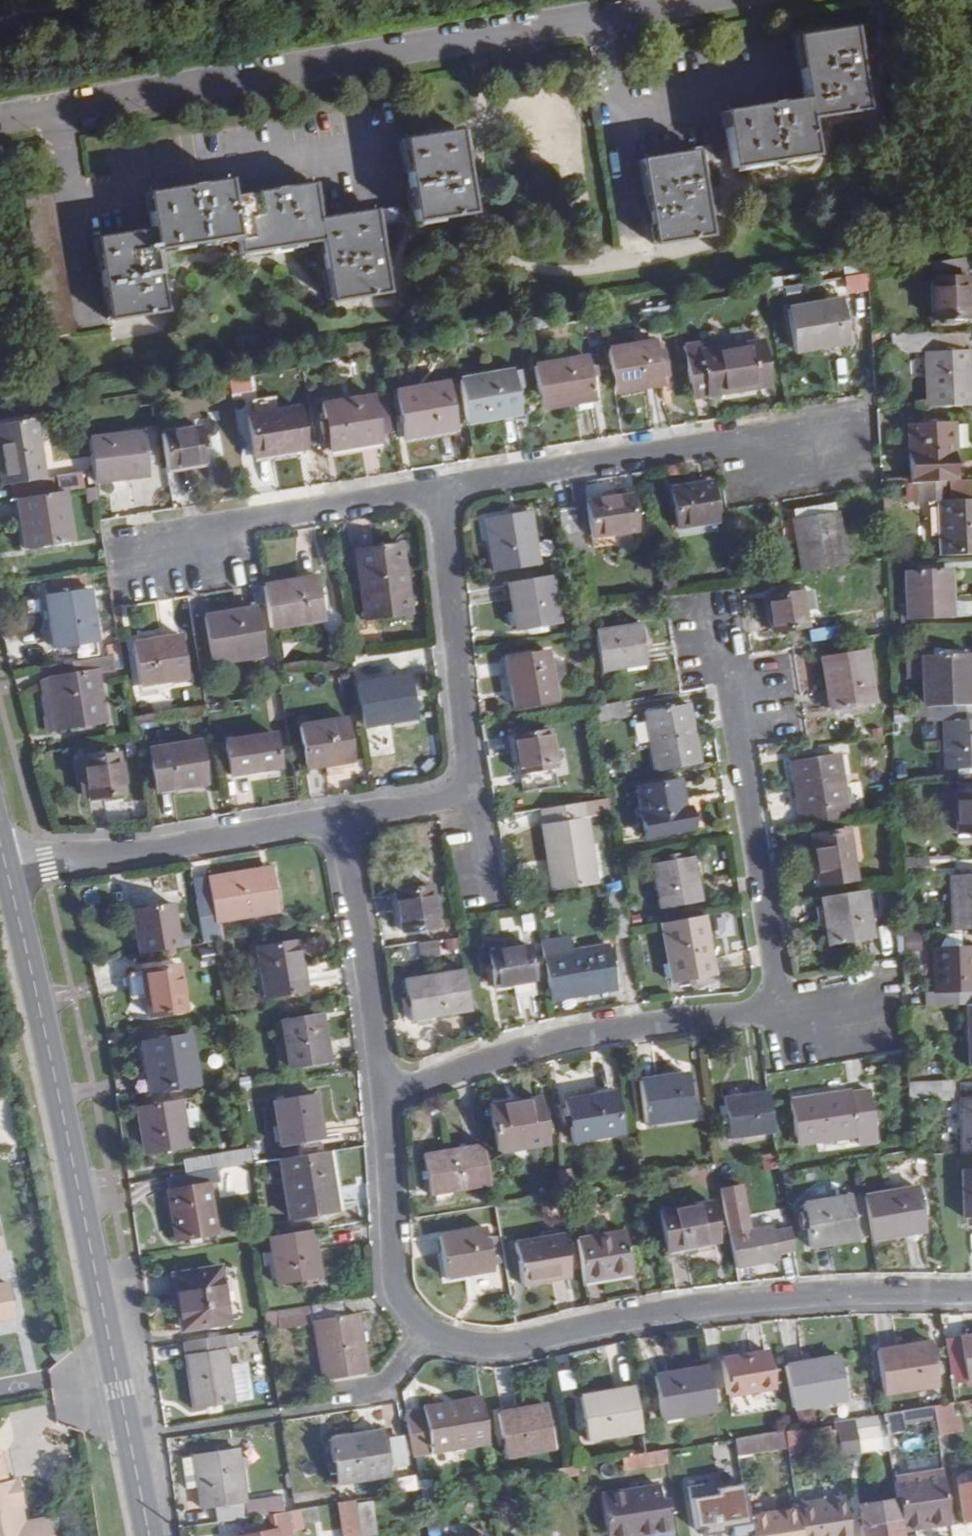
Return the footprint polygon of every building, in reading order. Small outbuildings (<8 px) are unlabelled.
[(865,111),(852,31),(794,40),(804,102),(807,121),(865,111)] [(807,121),(804,102),(722,116),(731,170),(813,156),(807,121)] [(471,214),(458,133),(401,142),(414,224),(471,214)] [(710,236),(697,152),(639,161),(652,245),(710,236)] [(230,200),(227,182),(145,195),(151,233),(154,251),(208,242),(236,238),(230,200)] [(312,187),(230,200),(236,238),(239,254),(279,248),(321,241),(318,223),(312,187)] [(51,192),(25,196),(49,338),(74,334),(51,192)] [(373,214),(318,223),(321,241),(331,303),(386,294),(375,230),(400,226),(399,215),(374,219),(373,214)] [(154,251),(151,233),(95,242),(108,322),(164,313),(160,289),(154,251)] [(931,280),(965,279),(964,258),(930,264),(931,280)] [(839,276),(842,295),(867,291),(864,273),(839,276)] [(965,279),(931,280),(933,320),(968,318),(965,279)] [(849,345),(842,301),(789,310),(796,353),(849,345)] [(938,333),(892,335),(892,348),(907,354),(927,354),(939,353),(939,352),(938,335),(938,333)] [(963,334),(938,335),(939,352),(964,351),(963,334)] [(655,343),(608,351),(616,394),(663,386),(662,379),(669,378),(664,351),(656,353),(655,343)] [(769,387),(762,344),(702,353),(700,344),(684,346),(693,400),(769,387)] [(939,353),(927,354),(929,408),(971,406),(970,352),(939,353)] [(587,358),(534,368),(542,409),(594,400),(587,358)] [(514,372),(460,382),(467,424),(521,415),(517,392),(523,390),(520,371),(514,372)] [(446,384),(397,393),(406,439),(454,430),(446,384)] [(385,395),(371,398),(379,443),(393,441),(385,395)] [(371,398),(323,406),(331,451),(379,443),(371,398)] [(304,451),(298,411),(248,419),(255,458),(304,451)] [(0,426),(0,465),(4,486),(45,479),(35,420),(0,426)] [(908,428),(911,483),(956,481),(954,426),(908,428)] [(200,429),(160,436),(167,471),(206,464),(200,429)] [(143,435),(91,441),(96,483),(148,477),(143,435)] [(48,496),(45,479),(15,484),(17,499),(17,502),(48,496)] [(948,481),(949,502),(971,502),(971,480),(956,481),(948,481)] [(948,481),(918,483),(919,503),(949,502),(948,481)] [(672,491),(678,529),(716,523),(710,485),(672,491)] [(72,544),(65,494),(17,502),(25,551),(72,544)] [(588,504),(594,538),(636,532),(629,497),(588,504)] [(939,503),(942,557),(971,556),(971,502),(949,502),(939,503)] [(792,519),(837,512),(835,503),(791,510),(792,519)] [(560,513),(567,561),(583,559),(575,510),(560,513)] [(792,519),(802,574),(846,566),(837,512),(792,519)] [(487,520),(496,573),(540,566),(530,513),(487,520)] [(411,613),(402,547),(356,553),(365,619),(411,613)] [(906,573),(909,621),(950,619),(948,571),(906,573)] [(317,577),(263,587),(271,630),(325,620),(317,577)] [(509,584),(516,631),(559,624),(552,577),(509,584)] [(89,590),(46,596),(54,649),(97,643),(89,590)] [(768,599),(773,633),(807,627),(802,593),(768,599)] [(253,610),(205,619),(214,664),(261,655),(253,610)] [(640,626),(595,633),(602,672),(647,664),(640,626)] [(181,637),(132,645),(139,686),(187,679),(181,637)] [(822,657),(831,711),(874,704),(866,650),(822,657)] [(548,654),(507,661),(515,706),(556,700),(548,654)] [(922,657),(925,707),(960,705),(971,705),(971,702),(969,655),(922,657)] [(114,672),(112,656),(48,666),(50,681),(42,683),(50,730),(104,721),(96,675),(114,672)] [(409,676),(357,685),(364,727),(416,717),(409,676)] [(645,713),(656,773),(699,764),(688,705),(645,713)] [(960,705),(925,707),(926,724),(961,722),(960,705)] [(346,719),(300,727),(308,768),(353,761),(346,719)] [(943,723),(946,770),(971,769),(971,721),(961,722),(943,723)] [(513,735),(520,775),(556,768),(549,729),(513,735)] [(273,735),(226,743),(232,776),(279,768),(273,735)] [(198,743),(151,751),(157,791),(206,783),(198,743)] [(118,756),(84,761),(90,799),(125,794),(118,756)] [(792,765),(803,825),(849,818),(839,758),(792,765)] [(638,790),(648,840),(696,830),(693,818),(688,820),(680,781),(638,790)] [(940,794),(941,835),(971,833),(971,793),(940,794)] [(541,810),(554,891),(597,883),(586,818),(611,814),(608,799),(541,810)] [(858,831),(813,838),(821,884),(855,879),(853,862),(863,860),(858,831)] [(693,858),(654,865),(662,909),(701,902),(693,858)] [(913,859),(899,860),(900,886),(900,887),(914,886),(914,878),(930,877),(929,858),(913,859)] [(213,897),(196,899),(205,944),(215,942),(219,941),(216,922),(276,911),(267,869),(210,880),(213,897)] [(951,877),(954,931),(971,930),(971,876),(958,877),(951,877)] [(431,889),(397,895),(402,932),(437,926),(431,889)] [(823,899),(830,946),(873,940),(866,892),(823,899)] [(133,913),(140,954),(180,948),(172,907),(133,913)] [(704,917),(662,924),(673,984),(715,976),(704,917)] [(926,1008),(968,1007),(971,1006),(971,947),(962,947),(961,936),(947,937),(948,948),(933,949),(935,993),(925,993),(926,1008)] [(527,937),(486,943),(494,987),(534,980),(527,937)] [(298,942),(257,949),(265,996),(306,989),(298,942)] [(610,946),(544,958),(552,1000),(617,989),(610,946)] [(147,999),(150,1016),(184,1010),(178,967),(142,973),(143,975),(147,999)] [(472,1010),(465,972),(405,982),(412,1020),(472,1010)] [(147,999),(143,975),(131,977),(135,1002),(147,999)] [(318,1016),(281,1022),(289,1066),(326,1060),(318,1016)] [(189,1036),(142,1044),(150,1091),(197,1082),(189,1036)] [(640,1082),(646,1125),(694,1118),(688,1074),(640,1082)] [(910,1084),(911,1098),(940,1097),(940,1083),(910,1084)] [(850,1090),(791,1100),(797,1144),(858,1135),(859,1144),(877,1141),(870,1092),(851,1095),(850,1090)] [(724,1097),(730,1139),(775,1133),(768,1091),(724,1097)] [(316,1094),(274,1101),(282,1145),(323,1139),(316,1094)] [(567,1101),(574,1141),(622,1133),(614,1094),(567,1101)] [(492,1108),(498,1152),(547,1143),(539,1099),(492,1108)] [(961,1099),(962,1153),(971,1153),(971,1099),(961,1099)] [(180,1100),(137,1107),(144,1154),(188,1147),(180,1100)] [(483,1146),(427,1156),(434,1195),(490,1184),(483,1146)] [(211,1155),(214,1170),(251,1164),(249,1149),(211,1155)] [(337,1151),(327,1152),(337,1210),(346,1209),(337,1151)] [(327,1152),(282,1159),(293,1217),(337,1210),(327,1152)] [(205,1171),(166,1177),(176,1239),(216,1232),(208,1184),(216,1183),(214,1170),(205,1171)] [(962,1171),(964,1218),(971,1218),(971,1171),(962,1171)] [(741,1186),(720,1190),(736,1268),(780,1259),(779,1254),(795,1251),(790,1227),(772,1231),(771,1227),(748,1232),(746,1222),(749,1221),(741,1186)] [(918,1188),(864,1197),(871,1240),(925,1231),(918,1188)] [(851,1197),(803,1204),(811,1246),(858,1238),(851,1197)] [(710,1204),(662,1213),(669,1251),(717,1241),(710,1204)] [(439,1237),(446,1279),(493,1270),(486,1229),(439,1237)] [(313,1230),(269,1237),(277,1286),(321,1278),(313,1230)] [(625,1231),(576,1239),(584,1282),(632,1273),(625,1231)] [(563,1234),(516,1243),(524,1285),(571,1277),(563,1234)] [(220,1269),(173,1276),(181,1329),(229,1322),(220,1269)] [(15,1318),(8,1285),(0,1286),(0,1321),(15,1318)] [(341,1302),(278,1312),(280,1331),(313,1325),(323,1380),(327,1380),(367,1373),(358,1314),(343,1316),(341,1302)] [(225,1337),(183,1343),(193,1409),(235,1403),(225,1337)] [(959,1339),(966,1379),(971,1378),(971,1337),(959,1339)] [(931,1342),(876,1352),(883,1394),(938,1385),(931,1342)] [(721,1360),(727,1396),(775,1387),(768,1352),(721,1360)] [(839,1357),(785,1366),(792,1408),(846,1399),(839,1357)] [(654,1377),(661,1418),(715,1409),(707,1367),(654,1377)] [(580,1396),(588,1439),(641,1431),(633,1388),(580,1396)] [(424,1455),(488,1443),(481,1398),(417,1410),(417,1412),(399,1415),(406,1455),(424,1452),(424,1455)] [(954,1404),(946,1405),(951,1430),(958,1429),(954,1404)] [(546,1405),(498,1414),(506,1457),(554,1448),(546,1405)] [(946,1405),(932,1408),(936,1432),(951,1430),(946,1405)] [(786,1443),(787,1455),(805,1452),(800,1427),(796,1427),(784,1430),(784,1432),(786,1443)] [(855,1431),(839,1433),(842,1452),(858,1450),(855,1431)] [(786,1443),(784,1432),(763,1435),(765,1447),(786,1443)] [(323,1441),(329,1483),(384,1474),(376,1433),(323,1441)] [(237,1449),(194,1455),(200,1487),(203,1508),(215,1506),(245,1502),(237,1449)] [(645,1452),(622,1456),(625,1469),(667,1462),(665,1449),(645,1452)] [(47,1519),(18,1525),(14,1505),(21,1504),(16,1480),(6,1481),(0,1453),(0,1535),(51,1535),(47,1519)] [(200,1487),(194,1457),(181,1459),(186,1490),(200,1487)] [(942,1471),(894,1479),(898,1499),(902,1528),(950,1521),(942,1471)] [(959,1486),(964,1520),(971,1518),(971,1484),(959,1486)] [(607,1535),(632,1535),(633,1535),(654,1532),(655,1535),(671,1535),(670,1529),(665,1500),(660,1501),(657,1486),(600,1496),(607,1535)] [(751,1535),(748,1516),(743,1491),(691,1500),(697,1532),(704,1531),(705,1535),(732,1531),(733,1535),(746,1535),(751,1535)] [(898,1499),(860,1507),(862,1526),(858,1527),(860,1535),(903,1535),(902,1528),(898,1499)] [(337,1503),(343,1535),(360,1535),(354,1504),(354,1501),(337,1503)] [(796,1506),(796,1508),(801,1535),(851,1535),(851,1532),(846,1501),(827,1505),(829,1519),(815,1521),(812,1503),(796,1506)] [(245,1502),(215,1506),(218,1523),(247,1518),(245,1502)] [(354,1504),(360,1535),(366,1535),(377,1534),(371,1502),(354,1504)] [(748,1516),(751,1535),(801,1535),(796,1508),(748,1516)] [(292,1513),(272,1516),(273,1524),(242,1529),(244,1535),(296,1535),(292,1513)]
